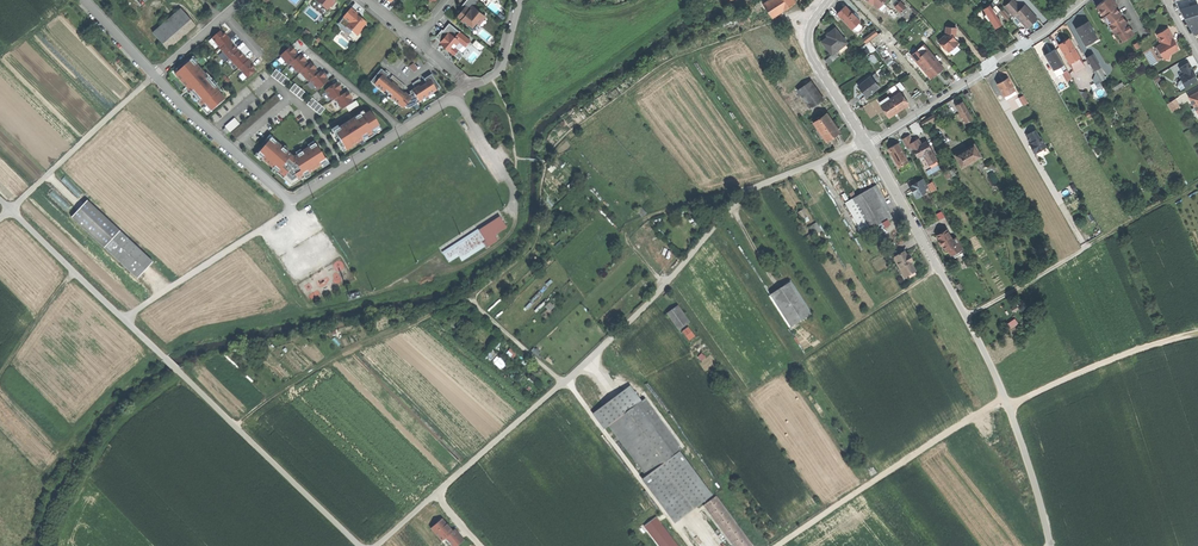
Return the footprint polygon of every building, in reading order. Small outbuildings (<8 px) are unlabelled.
[(326,11),(328,7),(330,9),(334,4),(333,2),(335,0),(317,0),(315,2),(326,11)] [(462,5),(467,9),(465,11),(463,9),(457,17),(461,20),(461,21),(466,25),(465,25),(473,31),(478,25),(478,24),(477,23),(482,18),(478,15),(480,12),(474,7),(473,7),(478,1),(477,0),(471,0),(471,1),(470,0),(467,0),(465,2),(462,5)] [(763,4),(772,18),(783,11),(796,3),(794,0),(770,0),(763,4)] [(872,5),(873,4),(878,8),(882,3),(885,0),(867,0),(872,5)] [(1005,7),(1014,16),(1015,15),(1027,28),(1032,23),(1037,19),(1025,6),(1021,9),(1013,0),(1012,0),(1005,7)] [(1096,6),(1104,16),(1102,17),(1109,25),(1120,43),(1134,35),(1130,28),(1127,22),(1126,23),(1121,15),(1115,7),(1117,5),(1113,0),(1104,0),(1096,6)] [(322,16),(326,11),(315,2),(311,7),(322,16)] [(899,3),(895,7),(901,12),(905,8),(899,3)] [(991,20),(995,28),(998,26),(1001,24),(996,15),(995,14),(996,12),(997,13),(1001,10),(996,5),(992,9),(989,5),(983,9),(986,14),(983,16),(988,22),(991,20)] [(1197,14),(1197,6),(1197,5),(1180,10),(1184,18),(1197,14)] [(840,10),(836,14),(851,30),(853,28),(858,23),(860,22),(848,10),(847,11),(843,7),(840,10)] [(152,34),(166,50),(194,26),(180,10),(152,34)] [(349,10),(342,18),(349,24),(346,28),(356,36),(361,30),(360,29),(364,23),(358,19),(355,17),(356,15),(349,10)] [(486,17),(480,12),(478,15),(482,18),(477,23),(478,24),(478,25),(479,25),(486,17)] [(1184,18),(1193,34),(1197,33),(1197,14),(1184,18)] [(1082,24),(1075,27),(1083,40),(1084,39),(1086,41),(1096,36),(1087,21),(1082,24)] [(443,30),(442,29),(437,36),(438,39),(441,41),(440,44),(460,59),(463,56),(462,53),(459,51),(463,45),(466,48),(472,41),(450,23),(443,30)] [(863,28),(858,23),(853,28),(858,34),(863,28)] [(946,27),(945,35),(938,41),(945,50),(947,49),(949,51),(954,47),(958,44),(956,41),(954,38),(955,37),(953,36),(955,36),(956,28),(946,27)] [(1167,28),(1157,34),(1159,39),(1158,40),(1161,44),(1156,47),(1163,58),(1169,60),(1170,54),(1178,50),(1175,43),(1174,44),(1171,39),(1172,38),(1173,38),(1167,28)] [(828,37),(821,42),(826,48),(832,55),(836,52),(846,43),(835,29),(826,35),(828,37)] [(876,29),(863,39),(867,43),(879,34),(876,29)] [(221,31),(211,40),(247,81),(257,73),(253,69),(255,67),(249,59),(248,60),(240,50),(239,51),(230,41),(231,39),(225,33),(223,34),(221,31)] [(1058,43),(1068,61),(1078,55),(1067,37),(1062,40),(1058,43)] [(479,50),(484,46),(478,39),(473,43),(479,50)] [(915,61),(930,78),(935,73),(934,72),(936,70),(937,72),(943,67),(923,44),(912,54),(917,59),(915,61)] [(291,47),(281,56),(288,67),(290,65),(298,75),(300,73),(308,83),(310,82),(318,91),(328,82),(321,72),(318,73),(311,63),(308,65),(301,55),(298,57),(291,47)] [(1159,61),(1163,58),(1156,47),(1152,49),(1159,61)] [(1049,52),(1045,55),(1054,71),(1059,68),(1060,68),(1065,65),(1056,49),(1049,52)] [(839,56),(836,52),(832,55),(829,57),(832,61),(832,62),(839,56)] [(1092,54),(1086,57),(1093,70),(1099,68),(1092,54)] [(178,73),(175,76),(207,115),(226,100),(219,92),(221,90),(197,64),(199,63),(193,57),(190,60),(188,59),(176,70),(178,73)] [(1181,81),(1184,87),(1197,80),(1194,74),(1191,70),(1192,70),(1188,63),(1179,68),(1183,75),(1180,77),(1181,80),(1182,81),(1181,81)] [(1073,80),(1065,65),(1060,68),(1068,82),(1073,80)] [(1062,74),(1059,68),(1054,71),(1057,77),(1062,74)] [(1104,76),(1099,68),(1093,70),(1098,79),(1104,76)] [(276,70),(270,76),(284,86),(289,80),(276,70)] [(379,71),(371,81),(374,84),(372,86),(382,94),(384,92),(390,97),(388,99),(398,107),(399,105),(406,96),(403,94),(401,96),(399,94),(404,87),(396,81),(391,77),(387,81),(385,83),(382,81),(384,79),(387,74),(384,72),(383,74),(379,71)] [(409,95),(406,96),(399,105),(403,108),(406,109),(418,103),(416,101),(422,97),(424,99),(435,92),(432,88),(436,85),(429,76),(427,78),(424,76),(421,79),(423,82),(425,85),(422,87),(420,85),(417,80),(410,86),(413,89),(414,91),(409,95)] [(1001,79),(997,82),(1003,93),(1013,87),(1007,76),(1001,79)] [(862,92),(866,97),(878,87),(870,77),(858,87),(862,92)] [(798,89),(811,108),(824,99),(811,80),(798,89)] [(337,83),(325,91),(332,102),(336,100),(343,110),(354,103),(347,92),(343,94),(337,83)] [(295,84),(289,91),(303,101),(308,95),(295,84)] [(1015,91),(1013,87),(1003,93),(1005,96),(1015,91)] [(1197,113),(1197,92),(1189,97),(1197,113)] [(884,110),(889,117),(908,105),(900,93),(890,100),(888,97),(879,103),(884,110)] [(1024,95),(1020,97),(1024,105),(1029,103),(1024,95)] [(312,99),(307,105),(320,115),(325,109),(312,99)] [(1167,104),(1172,112),(1180,108),(1175,99),(1167,104)] [(955,103),(966,123),(973,120),(962,100),(955,103)] [(332,131),(331,133),(343,152),(346,151),(347,153),(382,131),(370,112),(365,115),(363,112),(355,117),(355,119),(340,128),(338,127),(332,131)] [(818,129),(825,138),(836,131),(830,122),(832,121),(829,117),(827,113),(813,122),(818,129)] [(922,122),(920,123),(923,128),(940,118),(937,113),(936,113),(922,122)] [(228,134),(241,124),(235,118),(223,128),(228,134)] [(822,140),(825,138),(818,129),(815,130),(822,140)] [(1031,147),(1034,152),(1040,149),(1041,150),(1046,147),(1041,137),(1040,138),(1036,130),(1031,133),(1027,135),(1032,146),(1031,147)] [(912,145),(913,148),(920,144),(917,138),(913,140),(909,134),(905,137),(901,139),(907,148),(912,145)] [(263,149),(257,156),(291,187),(328,163),(314,142),(293,156),(272,139),(273,138),(271,136),(260,146),(263,149)] [(920,144),(913,148),(917,156),(922,153),(928,163),(935,159),(925,141),(920,144)] [(893,158),(898,167),(908,161),(898,142),(888,148),(893,158)] [(975,143),(955,155),(962,169),(983,157),(975,143)] [(922,174),(914,178),(916,182),(924,178),(922,174)] [(914,178),(907,182),(911,189),(912,188),(915,192),(913,193),(915,198),(922,194),(922,191),(923,192),(925,191),(925,189),(925,188),(928,186),(924,178),(916,182),(914,178)] [(852,199),(869,230),(881,224),(886,221),(882,213),(869,190),(852,199)] [(104,248),(119,232),(87,202),(72,218),(104,248)] [(798,212),(802,219),(806,217),(802,209),(798,212)] [(887,210),(882,213),(886,221),(892,218),(887,210)] [(477,232),(484,241),(505,228),(498,218),(477,232)] [(815,234),(823,230),(818,222),(811,226),(815,234)] [(947,229),(938,234),(943,243),(946,249),(947,249),(951,247),(954,253),(963,248),(957,237),(953,239),(947,229)] [(104,248),(136,279),(152,262),(119,232),(104,248)] [(484,241),(477,232),(444,253),(448,260),(458,253),(463,260),(484,246),(482,243),(484,241)] [(893,258),(902,275),(914,269),(910,262),(904,252),(893,258)] [(915,272),(914,269),(902,275),(904,278),(915,272)] [(769,296),(789,327),(809,314),(789,283),(769,296)] [(667,312),(677,328),(686,323),(676,307),(667,312)] [(602,321),(606,326),(613,320),(610,315),(602,321)] [(1011,329),(1020,323),(1016,317),(1007,323),(1011,329)] [(689,341),(696,336),(690,327),(683,331),(689,341)] [(511,347),(507,353),(513,358),(518,353),(511,347)] [(273,369),(279,362),(272,355),(265,362),(273,369)] [(606,426),(609,425),(633,407),(623,392),(596,412),(606,426)] [(681,450),(644,400),(635,406),(652,430),(672,456),(681,450)] [(609,425),(626,449),(652,430),(635,406),(633,407),(609,425)] [(626,449),(646,476),(672,456),(652,430),(626,449)] [(704,501),(672,456),(646,476),(644,477),(677,521),(704,501)] [(703,506),(732,545),(750,545),(714,497),(703,506)] [(660,545),(678,545),(656,517),(644,526),(660,545)] [(464,540),(455,529),(453,531),(442,519),(431,528),(442,541),(446,538),(453,545),(457,545),(464,540)]
